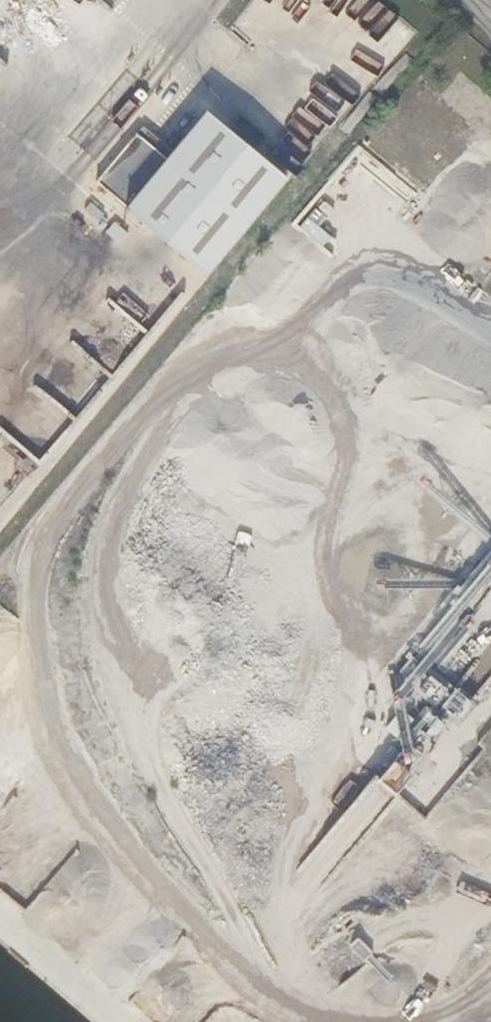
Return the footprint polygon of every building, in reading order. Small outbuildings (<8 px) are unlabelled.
[(167,158),(127,205),(207,273),(288,178),(208,110),(167,158)] [(98,181),(127,205),(167,158),(138,134),(98,181)] [(386,203),(398,188),(375,169),(363,184),(386,203)]
